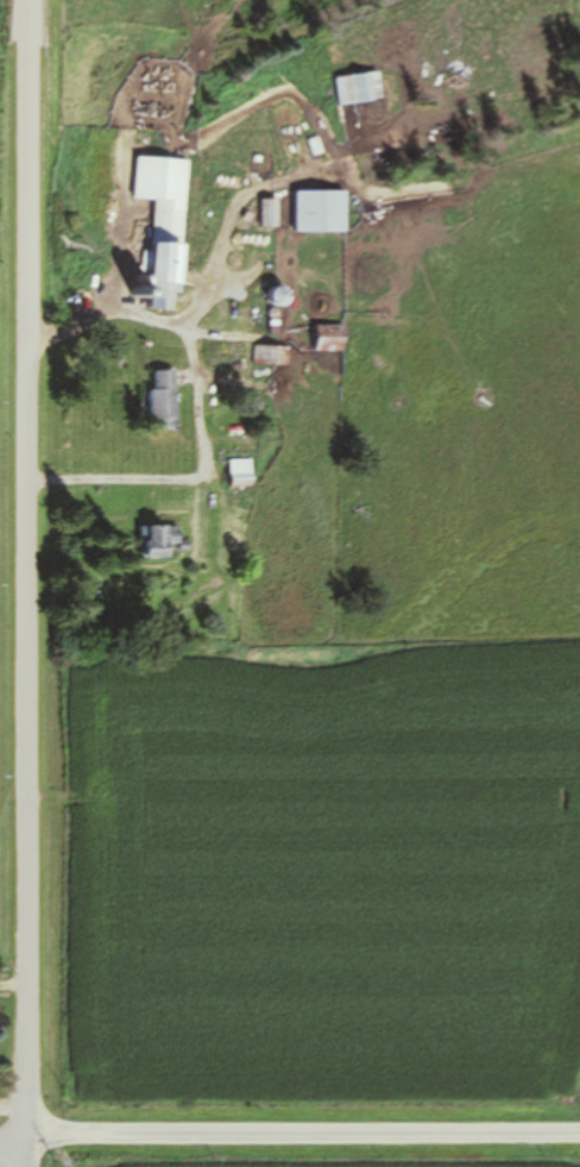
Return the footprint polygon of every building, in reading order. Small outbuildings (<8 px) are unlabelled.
[(352,77),(338,78),(340,104),(355,103),(352,77)] [(190,160),(136,156),(133,198),(157,200),(150,309),(179,311),(190,160)] [(346,191),(296,191),(296,233),(346,233),(346,191)] [(156,372),(157,388),(145,389),(147,427),(176,426),(172,371),(156,372)] [(230,482),(252,482),(252,460),(230,460),(230,482)] [(134,528),(135,547),(141,547),(141,558),(166,557),(166,541),(175,541),(175,527),(134,528)] [(177,541),(177,552),(189,552),(189,541),(177,541)]
